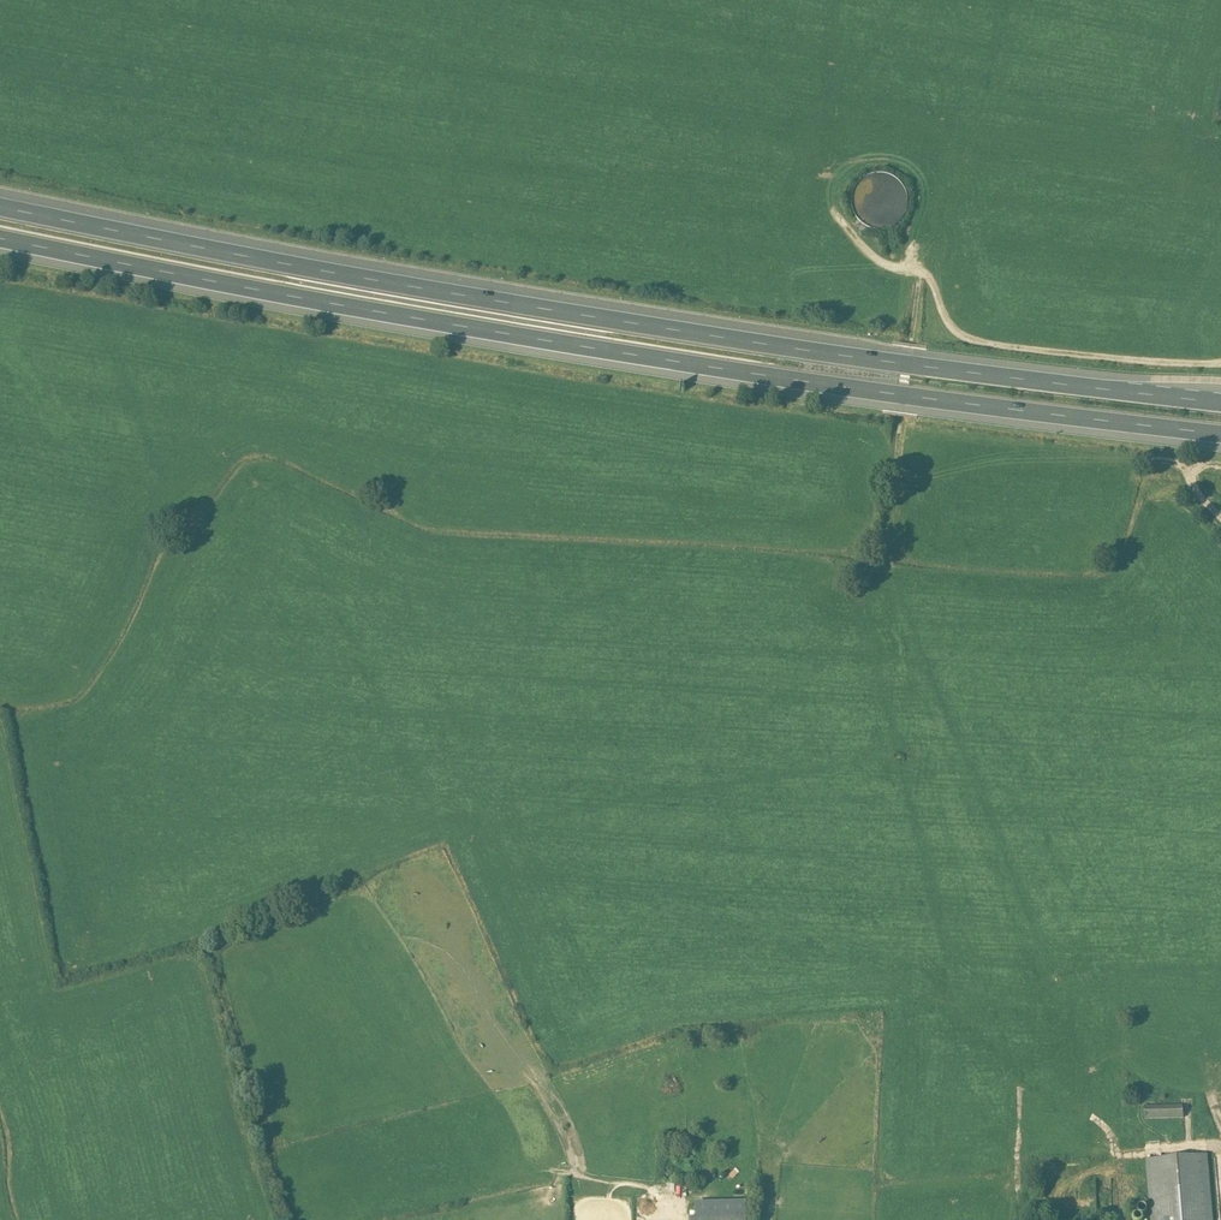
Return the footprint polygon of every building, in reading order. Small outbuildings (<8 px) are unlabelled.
[(897,225),(902,178),(879,175),(877,190),(865,188),(864,197),(858,196),(856,213),(868,215),(867,222),(897,225)] [(1028,364),(1027,370),(1046,373),(1047,367),(1028,364)] [(1182,1105),(1145,1106),(1145,1118),(1183,1118),(1182,1105)] [(1145,1157),(1149,1219),(1212,1219),(1206,1153),(1145,1157)] [(747,1201),(696,1202),(696,1218),(747,1217),(747,1201)]
